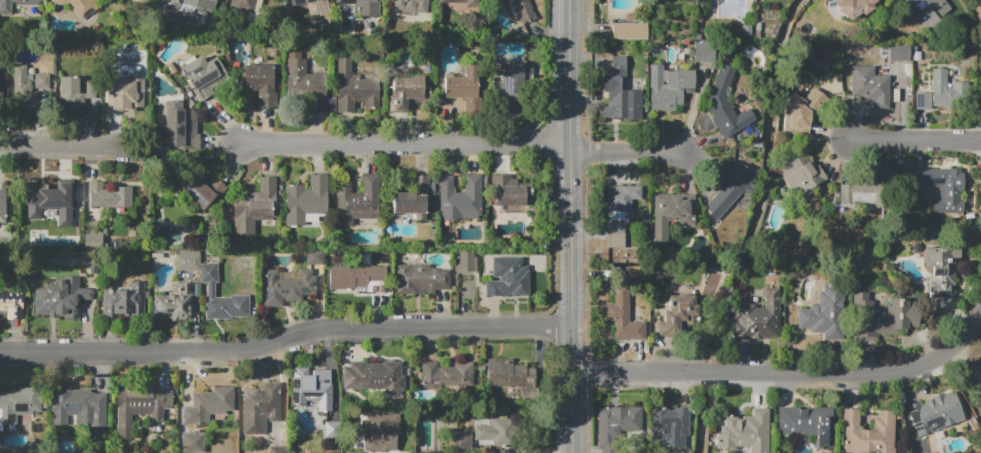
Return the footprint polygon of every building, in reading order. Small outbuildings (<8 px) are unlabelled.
[(2,13),(0,13),(0,0),(40,0),(40,2),(11,2),(12,13),(9,13),(9,15),(2,15),(2,13)] [(53,5),(53,0),(95,0),(93,2),(97,8),(81,21),(68,4),(53,5)] [(179,10),(182,0),(217,0),(213,14),(196,9),(194,15),(179,10)] [(227,16),(230,0),(261,0),(257,23),(227,16)] [(336,3),(356,4),(356,16),(377,16),(378,0),(336,0),(336,3)] [(392,10),(393,0),(429,0),(427,14),(392,10)] [(505,6),(505,0),(529,0),(529,3),(536,18),(522,25),(512,6),(505,6)] [(845,18),(832,0),(880,0),(879,3),(878,3),(873,6),(874,8),(863,15),(862,14),(854,19),(851,14),(845,18)] [(908,5),(904,0),(945,0),(952,8),(927,29),(917,17),(921,14),(912,3),(908,5)] [(612,23),(647,23),(647,39),(612,39),(612,23)] [(713,61),(713,42),(693,43),(693,62),(713,61)] [(888,60),(909,61),(910,44),(888,43),(888,60)] [(325,74),(325,113),(317,113),(317,99),(286,99),(287,52),(301,52),(301,59),(306,59),(306,74),(325,74)] [(199,103),(179,68),(201,56),(206,63),(212,60),(222,78),(202,90),(207,99),(199,103)] [(600,118),(599,107),(607,107),(607,99),(605,99),(605,91),(610,90),(610,57),(625,57),(626,79),(620,79),(621,90),(628,90),(628,92),(632,92),(632,117),(600,118)] [(379,76),(379,109),(364,109),(364,101),(355,101),(355,111),(337,112),(337,59),(352,59),(352,75),(360,75),(360,79),(367,79),(367,76),(379,76)] [(500,63),(528,63),(528,100),(516,101),(516,118),(501,118),(500,63)] [(707,111),(717,105),(708,102),(721,63),(735,68),(729,87),(731,88),(729,94),(724,93),(722,100),(724,101),(725,100),(735,116),(748,108),(755,119),(723,138),(707,111)] [(277,65),(277,108),(259,108),(259,88),(245,88),(246,64),(277,65)] [(444,77),(465,77),(465,64),(483,65),(483,113),(464,113),(464,98),(444,97),(444,77)] [(13,88),(13,65),(27,65),(27,66),(36,67),(36,74),(49,74),(49,89),(36,89),(36,91),(38,91),(38,110),(21,110),(21,97),(13,97),(13,88)] [(650,65),(663,65),(663,71),(693,71),(694,89),(682,90),(682,105),(675,105),(675,111),(650,111),(650,65)] [(850,67),(872,67),(873,76),(888,76),(888,108),(873,108),(873,95),(850,96),(850,67)] [(932,69),(946,69),(946,89),(953,89),(953,108),(915,108),(915,92),(932,92),(932,69)] [(424,99),(408,99),(408,112),(393,112),(393,78),(413,78),(413,76),(424,76),(424,99)] [(78,77),(78,91),(84,91),(84,81),(95,81),(95,99),(84,99),(84,107),(60,107),(60,77),(78,77)] [(107,111),(107,81),(111,81),(111,78),(127,79),(127,82),(137,82),(137,79),(144,79),(144,108),(135,107),(135,112),(107,111)] [(814,88),(804,100),(793,92),(787,100),(782,133),(808,137),(811,121),(820,110),(822,94),(814,88)] [(166,101),(184,101),(184,109),(195,109),(195,149),(166,149),(166,101)] [(778,171),(804,152),(814,167),(817,165),(825,177),(797,197),(778,171)] [(732,161),(745,168),(755,171),(743,191),(733,204),(718,220),(710,216),(703,206),(719,185),(726,172),(732,161)] [(908,169),(960,169),(960,174),(963,174),(963,193),(959,193),(959,201),(963,201),(963,214),(929,213),(929,200),(939,200),(939,187),(908,187),(908,169)] [(228,188),(214,204),(211,201),(202,212),(181,193),(196,177),(202,182),(210,172),(228,188)] [(378,174),(378,219),(353,219),(352,226),(336,226),(336,182),(352,182),(352,193),(363,193),(363,174),(378,174)] [(327,214),(305,214),(305,226),(286,226),(286,185),(305,185),(305,190),(311,190),(311,175),(327,175),(327,214)] [(440,218),(441,176),(454,176),(454,193),(465,193),(465,175),(482,175),(482,218),(440,218)] [(494,175),(512,175),(512,185),(533,184),(533,205),(494,205),(494,175)] [(276,177),(276,220),(254,220),(254,234),(235,234),(235,192),(259,192),(260,177),(276,177)] [(393,213),(393,192),(415,192),(415,177),(430,177),(429,192),(426,192),(426,214),(393,213)] [(74,180),(73,213),(71,213),(71,227),(57,227),(58,210),(41,209),(41,219),(27,219),(28,205),(25,205),(26,189),(38,190),(38,184),(47,184),(47,190),(58,190),(59,180),(74,180)] [(90,181),(102,181),(102,189),(114,189),(114,187),(131,187),(131,208),(90,208),(90,181)] [(840,185),(839,208),(880,208),(881,186),(840,185)] [(606,186),(641,186),(641,198),(630,198),(630,214),(624,214),(624,247),(605,247),(606,186)] [(654,194),(696,194),(696,228),(680,228),(680,223),(667,223),(667,246),(654,246),(654,194)] [(83,249),(101,249),(101,234),(84,233),(83,249)] [(952,300),(930,300),(930,274),(924,274),(924,249),(959,249),(959,258),(956,258),(956,284),(952,284),(952,300)] [(306,265),(306,250),(324,250),(324,265),(306,265)] [(453,274),(453,264),(459,264),(459,250),(477,250),(477,274),(453,274)] [(200,263),(200,271),(176,271),(176,251),(200,251),(200,263)] [(200,263),(219,263),(218,283),(216,283),(216,298),(230,298),(230,295),(249,295),(249,317),(231,317),(231,319),(205,319),(205,298),(207,298),(207,283),(200,283),(200,271),(200,263)] [(396,292),(396,264),(430,264),(430,268),(435,268),(435,270),(450,270),(450,290),(435,290),(435,293),(396,292)] [(330,266),(386,267),(386,293),(367,293),(367,286),(355,286),(355,290),(330,289),(330,266)] [(500,297),(500,266),(528,266),(528,284),(521,284),(521,294),(512,294),(512,297),(500,297)] [(264,270),(279,270),(279,272),(299,272),(299,270),(312,270),(312,276),(316,276),(316,295),(302,295),(302,301),(285,301),(285,307),(264,306),(264,270)] [(48,318),(48,315),(35,315),(35,288),(44,288),(44,284),(57,284),(57,280),(64,280),(64,276),(79,276),(79,288),(86,288),(86,289),(91,289),(91,300),(79,300),(79,318),(64,318),(64,317),(57,317),(57,318),(48,318)] [(103,287),(130,287),(130,282),(144,282),(144,318),(133,318),(133,315),(116,315),(116,318),(103,318),(103,287)] [(153,318),(153,295),(179,295),(179,283),(192,283),(192,318),(183,318),(183,322),(171,322),(171,318),(153,318)] [(614,285),(629,285),(629,322),(644,322),(644,339),(613,339),(613,320),(605,320),(605,303),(613,303),(614,285)] [(797,309),(810,309),(810,304),(817,304),(817,292),(822,292),(822,285),(842,285),(842,340),(822,340),(822,335),(797,336),(797,309)] [(779,288),(779,338),(762,338),(762,342),(750,342),(750,338),(730,338),(730,322),(736,322),(736,297),(748,297),(748,305),(754,305),(754,309),(764,308),(764,289),(779,288)] [(7,314),(0,314),(0,290),(27,290),(27,319),(7,319),(7,314)] [(854,342),(853,294),(868,294),(868,300),(872,300),(872,309),(877,309),(877,317),(886,316),(886,299),(908,298),(908,309),(917,309),(918,329),(896,329),(896,335),(877,335),(877,342),(854,342)] [(658,337),(658,323),(662,323),(662,312),(666,312),(666,295),(693,295),(693,313),(690,313),(690,317),(695,317),(695,336),(658,337)] [(486,359),(509,359),(509,361),(536,361),(536,387),(486,387),(486,359)] [(351,362),(401,362),(401,387),(342,387),(342,367),(351,367),(351,362)] [(421,362),(462,362),(462,387),(421,387),(421,362)] [(292,367),(307,367),(307,375),(313,375),(313,369),(331,369),(331,411),(318,411),(318,399),(305,399),(305,406),(292,406),(292,367)] [(265,435),(242,435),(241,391),(262,391),(262,382),(279,382),(280,423),(268,423),(268,417),(265,417),(265,435)] [(3,431),(3,423),(17,423),(17,416),(33,416),(33,413),(41,413),(41,408),(41,387),(18,387),(18,391),(6,391),(6,393),(0,393),(0,431),(3,431)] [(51,391),(55,391),(55,387),(72,387),(72,390),(91,390),(91,393),(107,394),(106,429),(103,429),(103,439),(90,439),(90,425),(53,425),(53,412),(51,412),(51,391)] [(193,392),(213,392),(213,387),(233,387),(233,411),(228,411),(228,414),(209,414),(209,424),(193,424),(193,392)] [(173,390),(172,409),(164,409),(164,423),(151,423),(151,414),(133,414),(133,440),(118,440),(118,390),(173,390)] [(920,437),(907,406),(919,400),(920,405),(932,400),(931,397),(943,391),(945,394),(954,390),(966,418),(920,437)] [(597,406),(641,407),(640,433),(609,433),(609,449),(596,449),(597,406)] [(651,411),(674,411),(675,407),(688,407),(687,440),(650,440),(651,411)] [(779,408),(832,408),(832,449),(814,448),(815,433),(779,433),(779,408)] [(767,409),(766,452),(749,452),(750,446),(734,445),(734,448),(715,448),(716,433),(720,433),(720,425),(724,425),(724,415),(734,415),(734,420),(742,420),(742,416),(750,416),(750,409),(767,409)] [(895,448),(895,452),(877,452),(842,452),(843,409),(858,409),(858,429),(872,429),(872,417),(875,417),(875,411),(893,411),(893,448),(895,448)] [(364,414),(400,414),(400,432),(396,433),(396,451),(364,451),(364,414)] [(487,420),(508,420),(508,446),(491,446),(491,440),(474,441),(473,426),(487,426),(487,420)] [(323,421),(340,421),(340,438),(324,438),(323,421)] [(412,421),(434,421),(434,449),(412,449),(412,421)] [(179,432),(199,432),(199,449),(179,449),(179,432)] [(471,432),(455,432),(455,450),(470,451),(471,432)]
